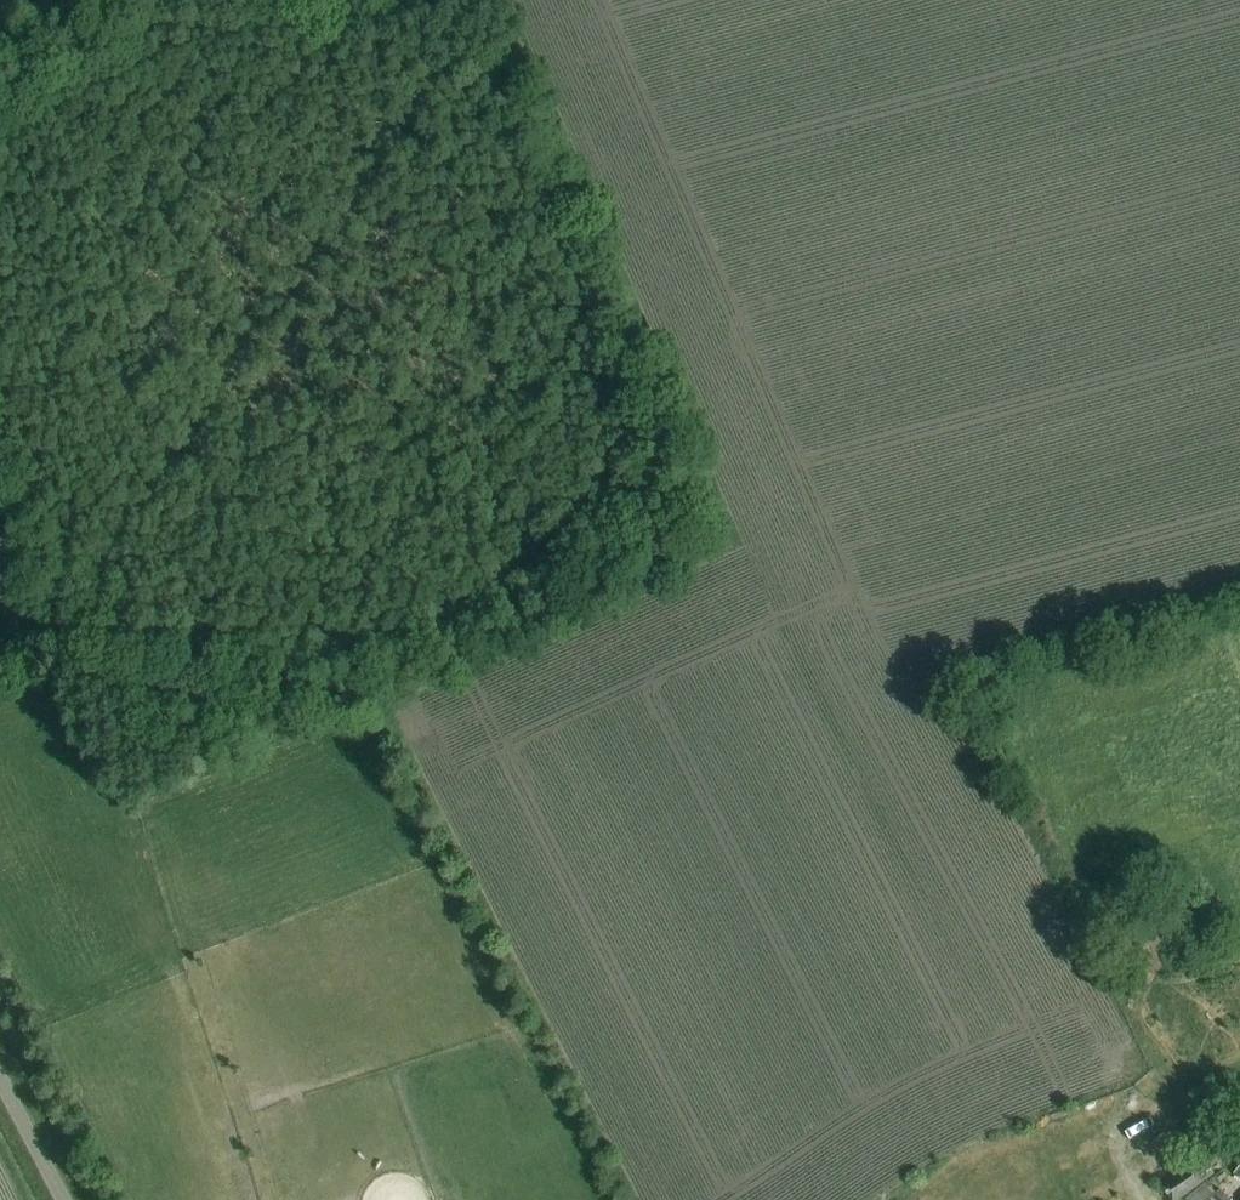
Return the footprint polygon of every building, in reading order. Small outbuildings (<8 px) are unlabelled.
[(1170,1199),(1180,1199),(1214,1174),(1194,1148),(1154,1180),(1170,1199)] [(1236,1157),(1229,1166),(1236,1171),(1233,1174),(1239,1179),(1239,1160),(1236,1157)] [(1216,1192),(1206,1181),(1188,1197),(1190,1199),(1208,1199),(1216,1192)] [(1221,1189),(1217,1193),(1210,1199),(1232,1199),(1221,1189)]
